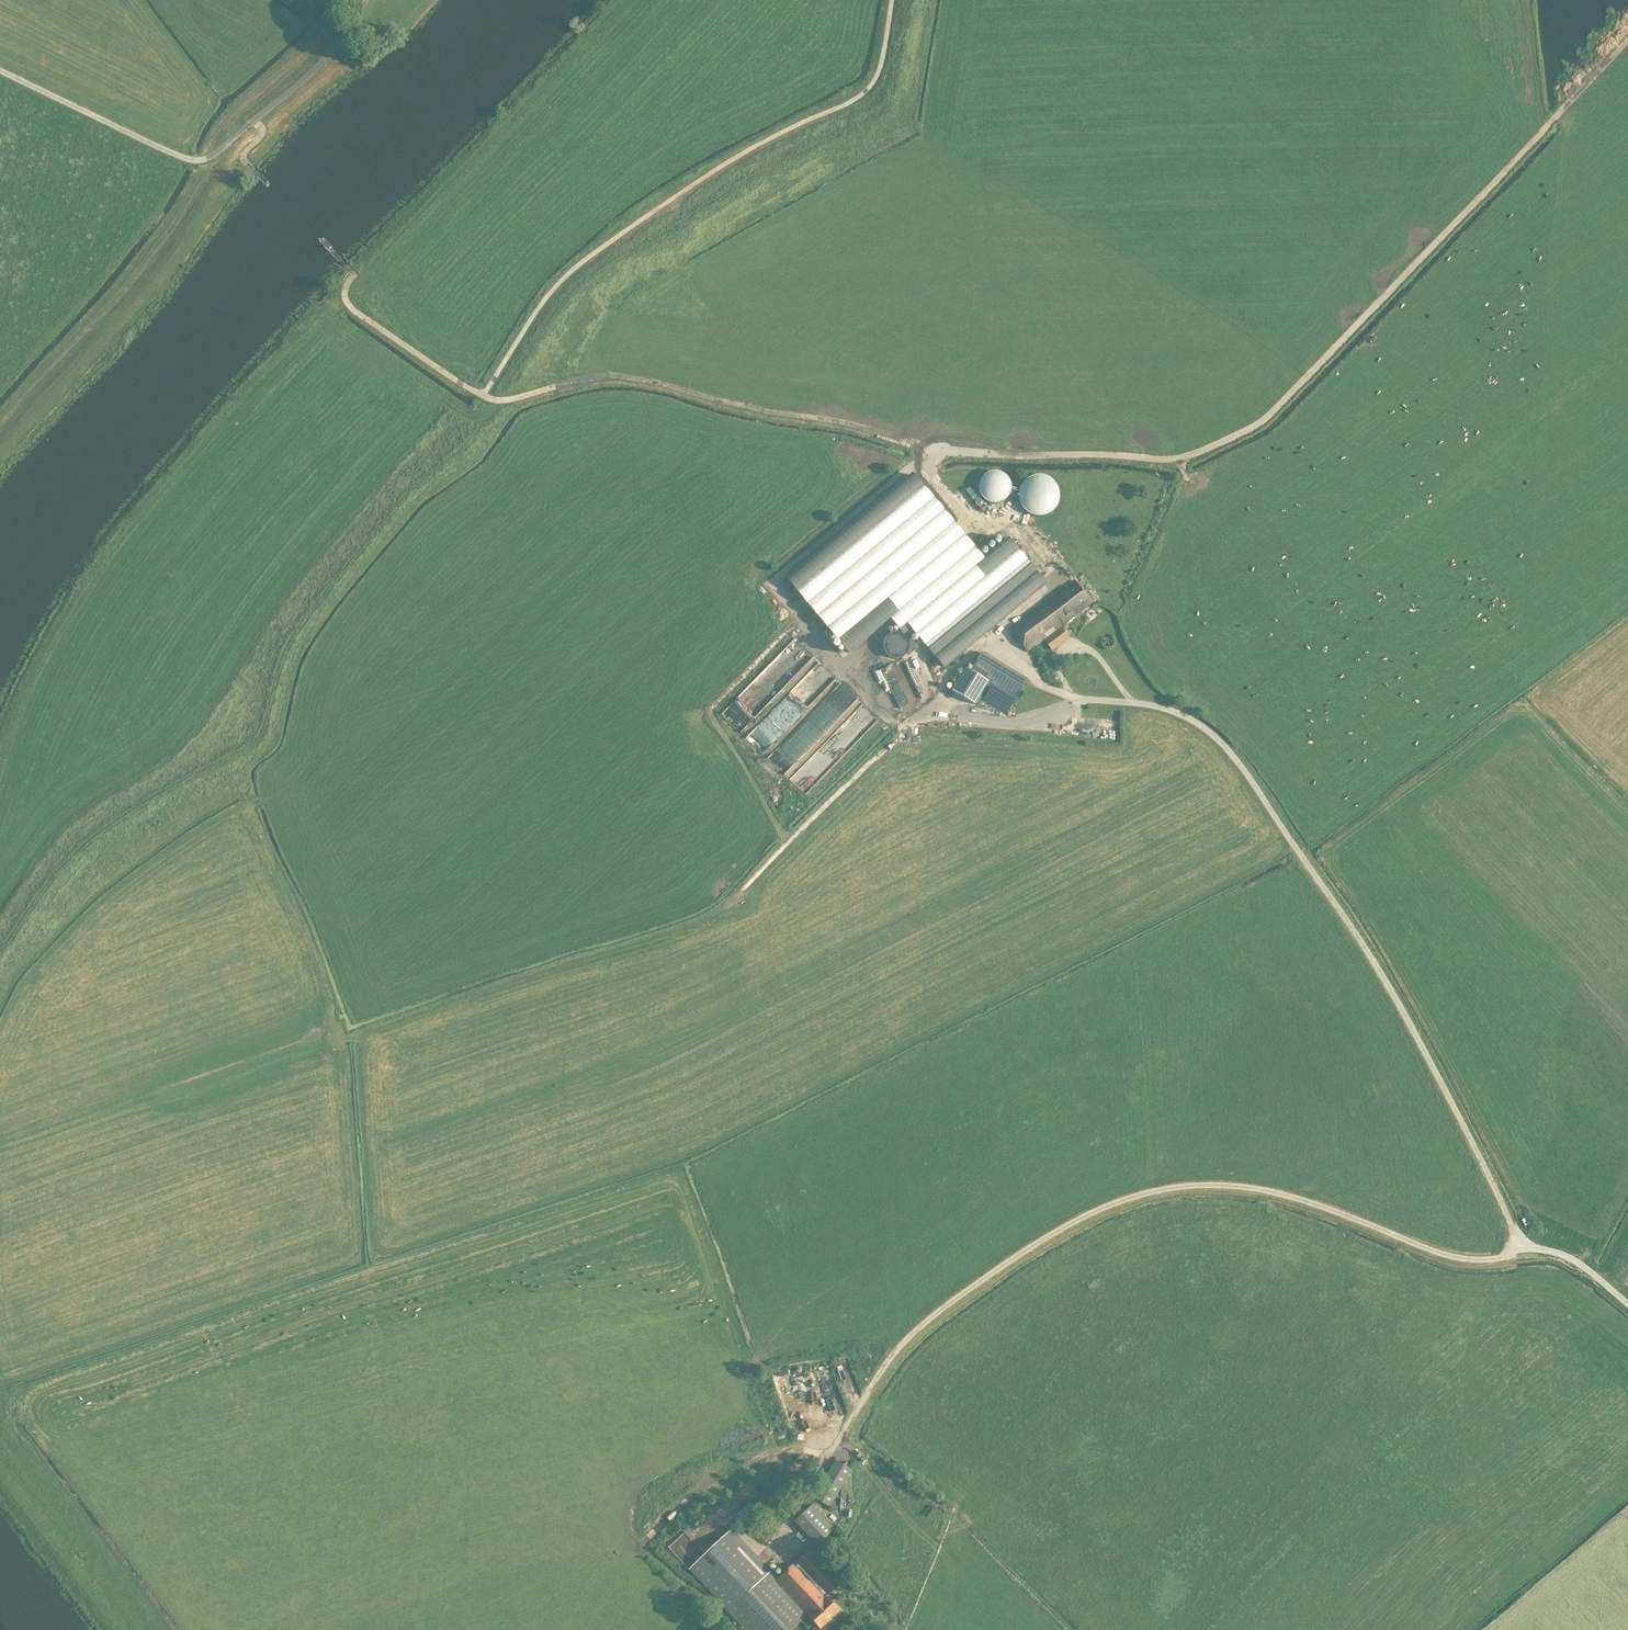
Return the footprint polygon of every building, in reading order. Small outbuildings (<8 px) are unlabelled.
[(325,5),(334,8),(337,0),(327,0),(325,5)] [(985,499),(990,501),(995,501),(1000,500),(1004,497),(1007,493),(1009,488),(1009,483),(1007,478),(1003,473),(998,471),(993,470),(987,471),(983,474),(979,479),(978,484),(978,490),(981,495),(985,499)] [(912,471),(787,575),(848,649),(889,614),(902,630),(901,630),(883,646),(906,649),(909,650),(916,644),(922,639),(942,662),(976,634),(1044,578),(1009,535),(984,556),(912,471)] [(1031,513),(1038,514),(1044,513),(1049,511),(1054,507),(1057,502),(1059,496),(1059,490),(1057,484),(1053,479),(1048,475),(1041,473),(1035,473),(1028,475),(1023,479),(1020,485),(1018,491),(1018,498),(1021,504),(1025,509),(1031,513)] [(1010,624),(1027,646),(1090,598),(1074,576),(1010,624)] [(735,723),(812,649),(798,635),(722,709),(735,723)] [(981,648),(970,667),(965,664),(951,687),(974,701),(988,678),(1015,694),(1026,675),(981,648)] [(767,752),(784,768),(851,698),(842,690),(827,706),(829,708),(825,712),(827,713),(820,720),(815,715),(812,719),(805,713),(767,752)] [(746,728),(761,743),(775,730),(767,723),(773,718),(766,710),(746,728)] [(810,754),(789,774),(801,787),(822,767),(810,754)] [(859,1470),(866,1458),(860,1454),(853,1467),(859,1470)] [(813,1493),(829,1502),(851,1465),(835,1456),(813,1493)] [(714,1508),(722,1501),(718,1496),(709,1503),(714,1508)] [(816,1540),(833,1525),(811,1501),(794,1517),(816,1540)] [(758,1530),(765,1538),(775,1530),(767,1521),(758,1530)] [(840,1606),(827,1592),(840,1580),(808,1545),(776,1575),(730,1527),(688,1565),(749,1629),(786,1629),(806,1611),(819,1625),(840,1606)]
